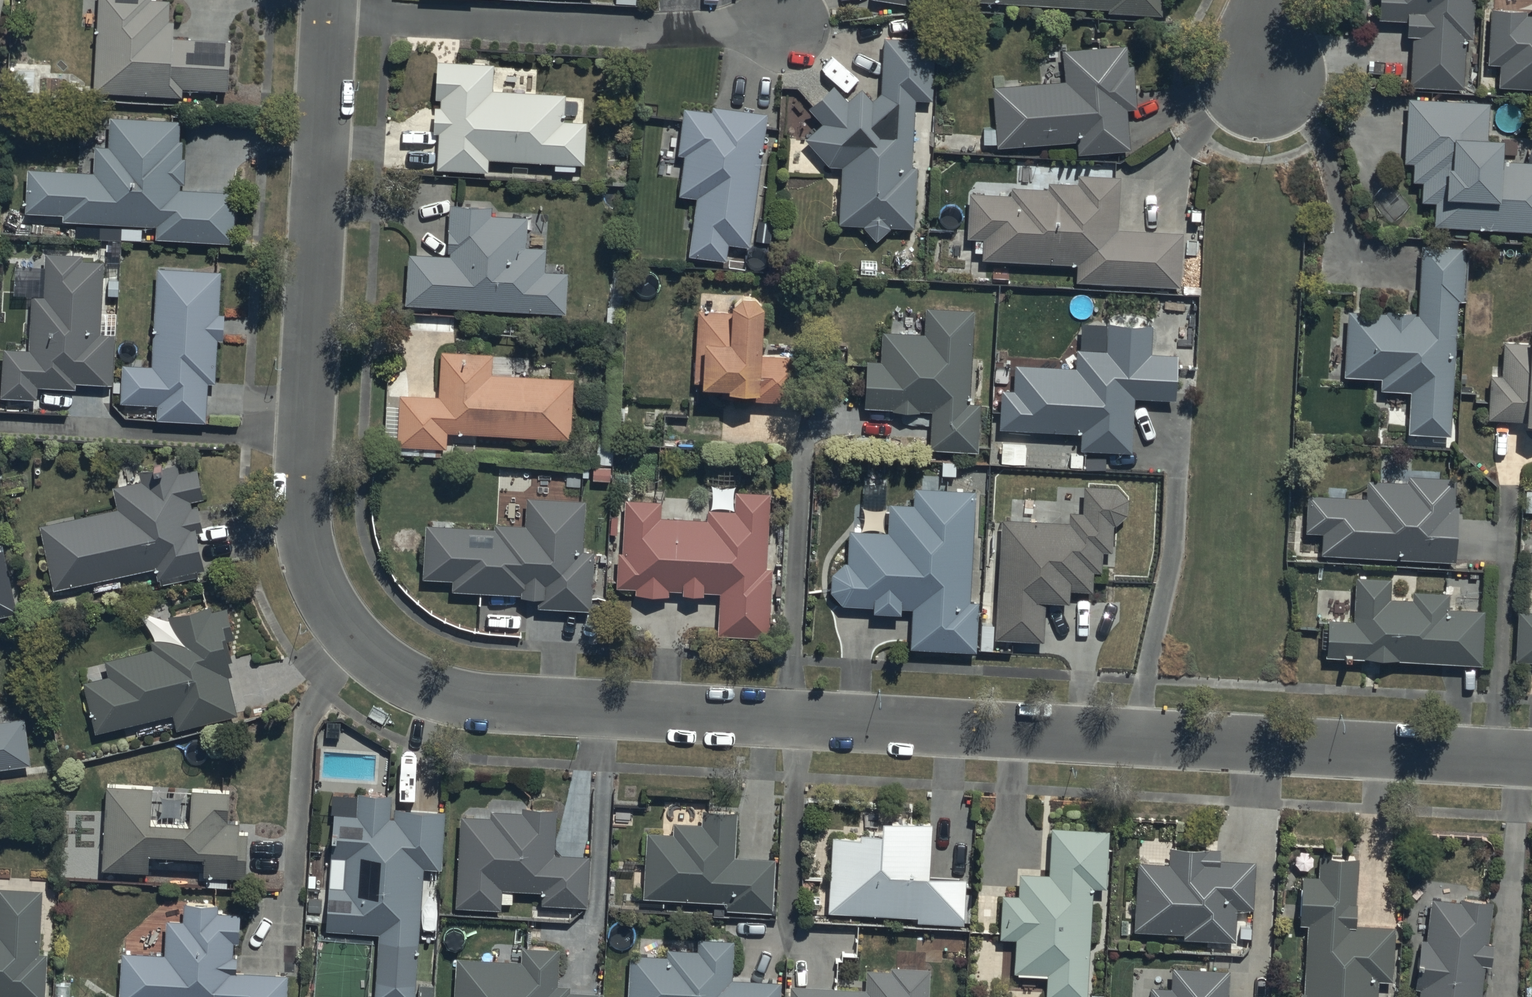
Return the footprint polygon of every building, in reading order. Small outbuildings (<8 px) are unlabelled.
[(95,93),(183,97),(184,91),(228,93),(231,43),(176,40),(176,23),(169,23),(170,3),(152,2),(152,0),(99,0),(95,93)] [(978,1),(1109,7),(1108,13),(1166,15),(1166,0),(978,0),(978,1)] [(1381,19),(1406,20),(1406,36),(1411,37),(1409,89),(1462,91),(1464,42),(1474,42),(1475,0),(1382,0),(1381,19)] [(1490,10),(1487,64),(1498,64),(1496,88),(1531,90),(1531,13),(1490,10)] [(834,88),(809,108),(823,125),(805,141),(832,168),(844,168),(842,227),(864,228),(880,243),(893,229),(914,230),(917,167),(913,166),(917,103),(933,103),(936,44),(885,41),(882,94),(871,100),(862,92),(848,104),(834,88)] [(1063,87),(995,89),(997,146),(1079,144),(1079,154),(1129,152),(1128,111),(1138,111),(1136,67),(1128,67),(1128,47),(1062,49),(1063,87)] [(494,65),(438,63),(436,102),(442,102),(441,108),(434,108),(433,134),(440,134),(439,171),(491,174),(491,163),(584,168),(586,125),(567,124),(568,95),(493,91),(494,65)] [(1407,101),(1406,165),(1412,165),(1412,182),(1421,182),(1421,203),(1433,204),(1432,229),(1531,230),(1531,162),(1502,162),(1502,141),(1488,141),(1489,102),(1407,101)] [(713,111),(686,108),(681,154),(686,154),(681,197),(697,199),(691,258),(728,263),(730,247),(751,249),(766,114),(713,109),(713,111)] [(94,173),(28,171),(27,212),(63,213),(63,221),(157,225),(156,240),(236,243),(238,195),(180,193),(181,185),(185,185),(186,159),(182,159),(183,144),(180,144),(181,122),(111,119),(109,146),(95,145),(94,173)] [(1047,191),(1012,189),(1011,198),(970,196),(968,239),(985,240),(984,259),(1080,265),(1079,282),(1181,288),(1184,234),(1120,230),(1123,178),(1077,175),(1077,185),(1047,183),(1047,191)] [(493,210),(450,208),(449,254),(408,253),(406,308),(568,313),(570,272),(547,271),(548,246),(529,246),(529,218),(492,217),(493,210)] [(1418,316),(1346,313),(1343,376),(1381,378),(1380,392),(1409,393),(1407,436),(1451,438),(1457,303),(1466,304),(1469,250),(1421,248),(1418,316)] [(29,352),(3,351),(2,399),(36,400),(37,389),(76,390),(76,384),(115,385),(117,334),(103,334),(105,262),(83,261),(83,256),(47,255),(46,298),(30,297),(29,352)] [(128,366),(123,365),(121,404),(157,406),(156,421),(206,423),(208,385),(216,385),(219,341),(225,341),(226,315),(220,315),(222,272),(159,268),(154,367),(141,366),(141,359),(128,359),(128,366)] [(733,312),(697,313),(694,400),(739,401),(740,396),(759,397),(759,402),(799,403),(801,358),(765,357),(766,310),(757,300),(745,299),(736,306),(733,312)] [(923,336),(881,335),(881,364),(866,364),(865,408),(895,409),(895,414),(930,415),(929,449),(980,450),(981,406),(971,406),(973,309),(924,308),(923,336)] [(1076,369),(1015,369),(1015,392),(1000,392),(1000,431),(1080,431),(1080,454),(1136,454),(1136,403),(1177,402),(1177,358),(1154,358),(1154,325),(1108,325),(1108,350),(1076,350),(1076,369)] [(1503,343),(1502,368),(1490,368),(1488,421),(1525,422),(1524,428),(1531,428),(1531,335),(1530,344),(1503,343)] [(440,398),(400,397),(399,448),(447,449),(447,435),(572,438),(573,381),(493,379),(494,355),(442,354),(440,398)] [(117,509),(41,526),(54,590),(156,570),(158,579),(205,570),(198,535),(204,534),(199,508),(193,509),(192,503),(205,501),(199,471),(179,475),(177,464),(140,472),(142,482),(113,488),(117,509)] [(1323,536),(1321,555),(1455,565),(1459,507),(1455,507),(1457,479),(1407,475),(1407,482),(1368,480),(1367,498),(1309,494),(1306,535),(1323,536)] [(1069,525),(1000,522),(996,643),(1044,645),(1046,605),(1072,606),(1073,593),(1095,594),(1096,574),(1105,574),(1105,556),(1114,557),(1115,528),(1129,516),(1129,498),(1120,489),(1086,487),(1084,514),(1070,513),(1069,525)] [(889,535),(849,533),(849,563),(833,576),(833,594),(843,607),(876,608),(876,614),(902,616),(902,610),(913,610),(911,649),(978,652),(981,603),(972,603),(978,492),(915,489),(914,505),(891,504),(889,535)] [(661,503),(627,502),(625,553),(619,553),(617,589),(636,589),(636,597),(670,598),(670,592),(682,593),(682,596),(704,596),(704,593),(720,594),(718,636),(770,637),(772,570),(767,570),(769,495),(736,494),(736,511),(708,510),(707,519),(661,518),(661,503)] [(495,531),(426,528),(424,580),(453,581),(452,592),(520,595),(520,600),(539,601),(539,609),(593,611),(596,551),(585,550),(587,501),(528,498),(527,527),(496,526),(495,531)] [(17,613),(3,544),(0,545),(0,617),(17,613)] [(1329,620),(1327,655),(1366,658),(1366,661),(1398,663),(1398,661),(1483,666),(1486,614),(1449,612),(1450,594),(1413,592),(1412,600),(1390,599),(1391,579),(1357,577),(1354,622),(1329,620)] [(111,677),(84,682),(94,731),(176,715),(178,729),(238,718),(231,679),(233,678),(230,659),(232,658),(229,644),(235,643),(228,609),(213,612),(212,609),(169,617),(173,637),(153,641),(155,652),(108,661),(111,677)] [(1518,613),(1515,662),(1531,663),(1531,613),(1518,613)] [(32,766),(26,720),(0,724),(0,770),(32,766)] [(154,791),(106,789),(102,873),(149,875),(150,858),(205,861),(204,879),(245,881),(248,836),(242,836),(242,825),(229,825),(230,792),(193,790),(191,825),(153,823),(154,791)] [(345,889),(329,889),(327,932),(380,934),(378,964),(420,966),(424,871),(444,872),(447,812),(391,809),(392,796),(359,795),(358,816),(334,814),(332,858),(346,859),(345,889)] [(491,819),(461,819),(458,908),(504,910),(504,904),(513,905),(514,893),(541,894),(541,905),(588,907),(590,858),(563,857),(557,851),(556,812),(523,812),(523,814),(491,815),(491,819)] [(675,836),(647,835),(646,901),(728,903),(728,911),(773,912),(774,861),(737,860),(738,813),(705,813),(704,825),(676,825),(675,836)] [(861,839),(833,838),(830,914),(918,918),(918,923),(966,925),(968,880),(931,879),(933,825),(885,823),(885,837),(861,836),(861,839)] [(1053,829),(1050,879),(1020,877),(1019,898),(1002,897),(1000,940),(1018,941),(1016,974),(1049,976),(1048,996),(1088,996),(1093,890),(1108,891),(1111,833),(1053,829)] [(1169,866),(1139,865),(1136,932),(1185,935),(1184,940),(1236,942),(1238,909),(1253,910),(1255,863),(1223,861),(1223,851),(1169,849),(1169,866)] [(1302,878),(1299,926),(1306,927),(1302,996),(1377,996),(1378,984),(1394,985),(1397,929),(1356,927),(1360,859),(1317,857),(1316,878),(1302,878)] [(48,955),(42,955),(45,892),(0,890),(0,996),(46,996),(48,955)] [(1483,969),(1491,969),(1492,945),(1487,944),(1490,903),(1461,901),(1461,903),(1430,901),(1428,941),(1419,940),(1416,989),(1420,990),(1419,996),(1481,996),(1483,969)] [(123,955),(121,996),(287,996),(288,977),(238,974),(239,958),(234,957),(234,945),(239,945),(241,915),(219,913),(219,907),(185,905),(184,922),(167,921),(166,957),(123,955)] [(630,957),(628,996),(780,996),(781,983),(732,981),(734,941),(699,940),(699,953),(670,952),(670,959),(630,957)] [(457,960),(455,996),(602,996),(602,994),(570,993),(570,986),(558,986),(560,950),(522,949),(521,962),(457,960)] [(790,986),(789,996),(929,996),(931,971),(891,969),(891,974),(867,973),(866,990),(790,986)] [(1230,972),(1172,970),(1171,990),(1150,989),(1150,996),(1229,996),(1230,972)]
